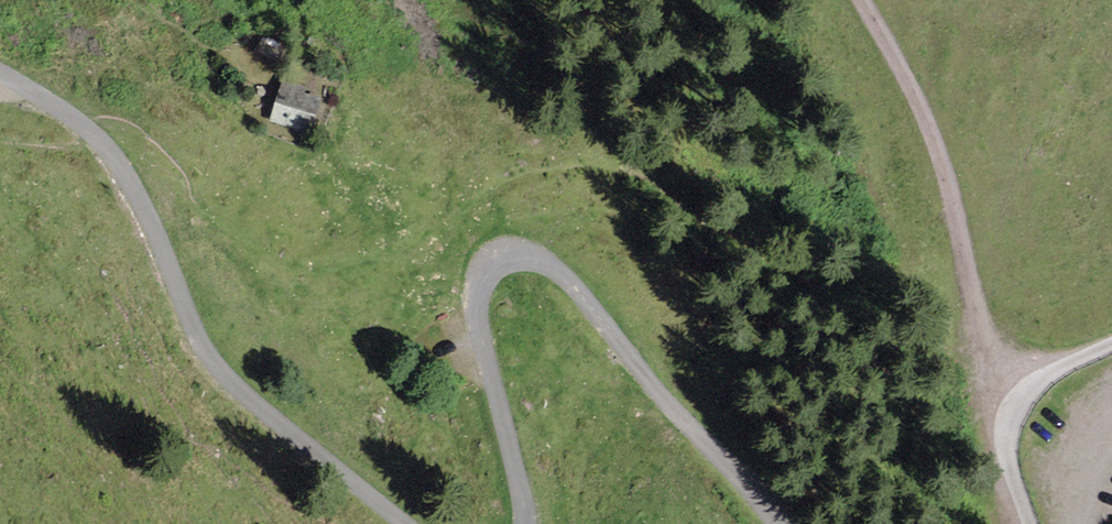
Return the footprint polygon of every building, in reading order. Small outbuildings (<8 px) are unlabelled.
[(329,99),(282,82),(267,123),(314,140),(329,99)]
